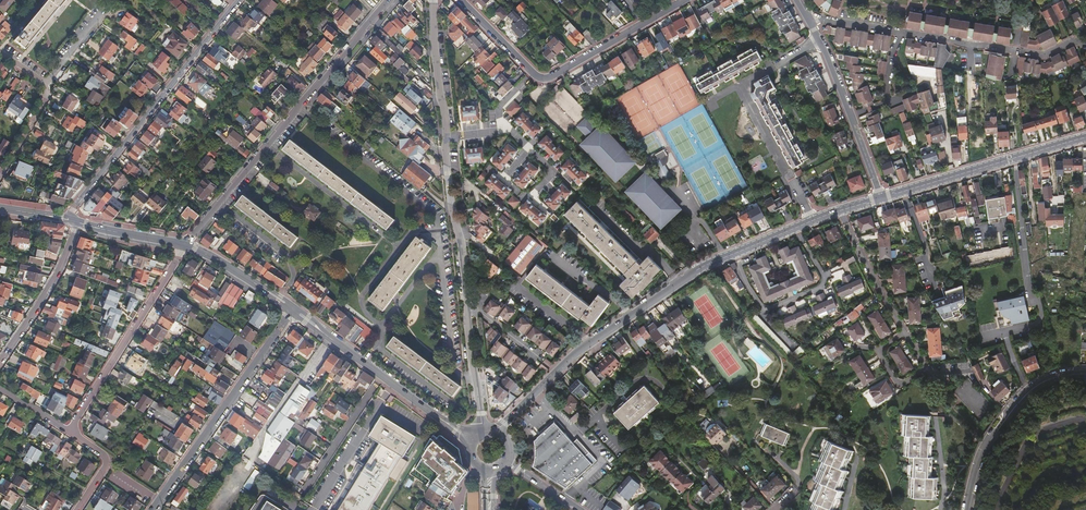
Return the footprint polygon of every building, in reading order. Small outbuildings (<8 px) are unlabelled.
[(14,40),(24,48),(64,0),(47,0),(14,40)] [(183,15),(188,10),(177,0),(170,0),(169,1),(179,11),(183,15)] [(219,9),(223,3),(220,0),(209,0),(219,9)] [(271,0),(267,0),(264,4),(262,3),(259,7),(269,15),(277,5),(271,0)] [(409,12),(411,14),(416,9),(413,6),(414,4),(413,3),(416,0),(410,0),(404,7),(409,12)] [(644,13),(649,9),(643,0),(642,0),(636,4),(641,10),(641,9),(644,13)] [(725,9),(720,0),(714,0),(697,9),(703,21),(711,17),(709,13),(715,9),(718,13),(725,9)] [(726,11),(735,7),(734,6),(731,0),(720,0),(725,9),(726,11)] [(769,1),(767,2),(774,15),(772,16),(774,20),(776,19),(780,25),(778,26),(780,30),(782,29),(789,42),(800,36),(797,31),(800,30),(792,16),(790,14),(791,13),(783,0),(781,1),(780,0),(771,0),(769,1)] [(825,9),(832,0),(827,0),(822,7),(825,9)] [(825,9),(828,11),(828,13),(835,16),(841,1),(838,0),(832,0),(825,9)] [(1052,7),(1059,21),(1059,20),(1070,14),(1066,8),(1062,0),(1052,6),(1052,7)] [(513,10),(525,22),(528,19),(520,12),(526,6),(522,2),(513,10)] [(346,14),(354,22),(362,12),(354,5),(346,14)] [(606,15),(612,22),(616,18),(617,19),(619,17),(618,17),(622,12),(616,6),(606,15)] [(470,31),(473,34),(477,30),(465,17),(466,16),(458,7),(452,13),(463,24),(470,31)] [(496,12),(503,20),(508,15),(501,7),(496,12)] [(1059,21),(1052,7),(1041,12),(1049,27),(1059,21)] [(258,24),(264,16),(256,9),(250,17),(258,24)] [(513,10),(508,15),(512,19),(513,18),(517,22),(511,27),(520,36),(521,35),(522,36),(528,31),(527,30),(528,30),(527,29),(527,30),(526,28),(528,26),(525,22),(513,10)] [(188,19),(185,16),(183,15),(179,11),(176,14),(189,26),(192,23),(188,19)] [(401,12),(398,15),(407,25),(411,22),(414,25),(418,21),(411,14),(409,12),(406,16),(401,12)] [(913,26),(912,29),(920,30),(920,28),(922,20),(923,14),(909,12),(909,17),(908,17),(907,19),(907,21),(908,22),(907,26),(913,26)] [(1070,16),(1076,28),(1081,25),(1079,22),(1082,20),(1078,12),(1070,16)] [(138,20),(129,13),(121,24),(131,31),(138,20)] [(459,28),(463,24),(452,13),(448,17),(455,24),(459,28)] [(741,18),(745,26),(755,20),(751,13),(741,18)] [(347,30),(354,22),(346,14),(338,23),(340,25),(339,27),(342,29),(343,27),(347,30)] [(695,14),(685,19),(691,30),(701,25),(695,14)] [(926,21),(924,29),(924,31),(932,32),(932,30),(936,30),(936,32),(944,34),(944,32),(945,24),(946,18),(927,15),(926,21)] [(255,28),(258,24),(250,17),(248,16),(245,19),(244,20),(243,19),(238,24),(242,28),(245,30),(248,33),(253,27),(255,28)] [(330,23),(324,17),(315,27),(322,32),(328,25),(330,23)] [(673,23),(678,33),(680,37),(691,31),(691,30),(685,19),(683,17),(673,23)] [(396,19),(392,23),(401,31),(404,27),(396,19)] [(950,19),(949,25),(948,33),(948,34),(956,36),(956,34),(960,34),(968,35),(969,28),(970,22),(950,19)] [(575,45),(584,37),(569,21),(565,24),(567,26),(565,28),(568,31),(565,34),(575,45)] [(238,24),(236,22),(227,33),(236,41),(245,30),(242,28),(238,24)] [(391,22),(384,29),(392,36),(397,31),(401,34),(402,32),(401,31),(392,23),(391,22)] [(667,39),(678,33),(673,23),(662,29),(667,39)] [(975,23),(974,29),(973,36),(981,38),(985,38),(984,40),(992,42),(992,40),(994,32),(995,26),(975,23)] [(2,40),(8,34),(6,32),(9,29),(2,24),(0,26),(0,39),(2,40)] [(455,41),(453,44),(458,49),(469,38),(466,35),(459,28),(455,24),(449,30),(450,36),(455,41)] [(331,28),(328,25),(322,32),(325,34),(333,41),(339,35),(331,28)] [(822,30),(824,33),(830,34),(835,35),(834,42),(842,43),(843,40),(847,41),(851,42),(850,45),(858,46),(865,47),(866,44),(869,45),(873,46),(873,48),(880,50),(888,51),(890,40),(890,36),(887,36),(883,35),(878,34),(875,33),(875,36),(871,36),(867,35),(867,32),(865,32),(860,31),(855,30),(852,30),(852,32),(848,32),(844,31),(844,28),(842,28),(837,27),(836,29),(831,28),(829,26),(827,25),(822,30)] [(407,30),(403,34),(405,36),(412,29),(408,26),(405,29),(407,30)] [(191,41),(200,31),(196,27),(192,31),(190,29),(187,32),(185,30),(182,33),(191,41)] [(1004,42),(1009,43),(1010,38),(1012,39),(1012,37),(1012,34),(1011,34),(1012,29),(999,27),(998,33),(996,41),(996,43),(1004,44),(1004,42)] [(411,41),(417,34),(412,29),(405,36),(411,41)] [(1057,43),(1050,29),(1036,37),(1038,40),(1041,46),(1043,50),(1046,49),(1050,46),(1054,44),(1057,43)] [(376,35),(377,36),(389,47),(392,43),(385,38),(387,36),(380,30),(376,35)] [(1027,47),(1028,40),(1030,32),(1023,31),(1020,46),(1027,47)] [(140,43),(124,32),(121,37),(128,42),(124,47),(132,53),(140,43)] [(188,45),(174,34),(169,40),(172,42),(166,49),(177,57),(184,49),(185,49),(188,45)] [(479,49),(482,47),(484,45),(473,34),(469,38),(479,49)] [(377,36),(372,42),(379,49),(383,52),(386,49),(389,47),(377,36)] [(796,40),(798,45),(802,43),(804,41),(805,39),(803,36),(796,40)] [(547,46),(556,55),(565,46),(556,37),(547,46)] [(638,44),(643,54),(654,49),(648,38),(638,44)] [(913,52),(917,53),(919,43),(915,43),(914,44),(912,44),(912,42),(912,40),(907,39),(905,52),(913,54),(913,52)] [(319,46),(326,54),(333,46),(325,40),(319,46)] [(1041,46),(1038,40),(1034,41),(1028,40),(1027,47),(1036,49),(1041,46)] [(118,47),(108,41),(99,54),(109,60),(118,47)] [(407,50),(417,60),(418,60),(423,54),(424,53),(411,41),(408,44),(404,48),(407,50)] [(934,68),(941,69),(942,69),(943,60),(945,60),(947,59),(947,55),(946,54),(945,53),(945,48),(946,45),(942,44),(938,44),(938,46),(937,48),(934,47),(935,46),(935,43),(930,43),(926,42),(925,45),(925,46),(922,45),(923,44),(919,43),(917,53),(921,54),(921,55),(928,56),(936,57),(934,68)] [(317,45),(314,43),(309,49),(311,52),(317,45)] [(138,57),(146,47),(142,44),(134,54),(138,57)] [(400,44),(393,51),(396,53),(398,55),(404,48),(400,44)] [(311,52),(308,55),(316,61),(318,63),(320,60),(322,61),(324,58),(323,57),(326,54),(319,46),(317,45),(311,52)] [(556,55),(547,46),(546,45),(543,48),(546,51),(543,55),(549,61),(556,55)] [(239,46),(232,55),(236,58),(239,55),(241,57),(246,52),(239,46)] [(212,51),(209,54),(216,59),(219,62),(226,54),(218,47),(214,52),(212,51)] [(479,49),(488,58),(491,56),(482,47),(479,49)] [(705,91),(706,92),(719,84),(719,83),(725,80),(725,81),(739,73),(739,72),(745,68),(746,70),(759,62),(758,61),(762,59),(756,49),(753,51),(751,47),(737,55),(739,59),(734,62),(731,58),(717,66),(719,70),(714,73),(711,69),(697,77),(699,79),(696,81),(702,92),(705,91)] [(1025,62),(1023,72),(1031,73),(1039,74),(1046,75),(1053,71),(1054,72),(1061,69),(1067,65),(1068,66),(1080,61),(1073,47),(1066,51),(1067,54),(1063,56),(1061,58),(1060,57),(1059,54),(1055,56),(1051,58),(1052,61),(1052,62),(1050,64),(1049,62),(1045,64),(1040,64),(1040,65),(1037,64),(1038,63),(1038,60),(1033,59),(1029,59),(1028,62),(1028,63),(1025,62)] [(622,54),(632,69),(636,67),(634,63),(639,60),(631,48),(622,54)] [(943,60),(942,69),(950,54),(945,48),(945,53),(946,54),(947,55),(947,59),(945,60),(943,60)] [(383,52),(379,49),(373,55),(382,63),(388,57),(383,52)] [(479,49),(475,53),(478,56),(475,59),(478,63),(484,57),(487,60),(488,58),(479,49)] [(488,58),(491,60),(492,60),(498,55),(495,52),(491,56),(488,58)] [(167,63),(170,59),(163,53),(160,57),(159,56),(152,65),(164,75),(168,71),(166,69),(168,67),(167,66),(169,64),(167,63)] [(308,55),(307,53),(301,60),(304,63),(300,69),(301,70),(299,72),(304,77),(307,75),(308,76),(310,73),(311,73),(315,69),(314,68),(318,64),(318,63),(316,61),(308,55)] [(390,59),(395,64),(401,57),(398,55),(396,53),(390,59)] [(216,59),(209,54),(204,60),(214,69),(219,63),(219,62),(216,59)] [(994,75),(994,80),(1001,81),(1002,76),(1003,68),(1005,57),(1001,56),(990,54),(989,62),(991,62),(990,66),(988,66),(987,74),(989,74),(994,75)] [(859,103),(861,102),(863,102),(864,104),(862,105),(864,109),(873,105),(871,101),(873,101),(870,94),(867,86),(863,88),(862,85),(863,74),(859,73),(860,66),(857,65),(858,57),(856,57),(844,55),(843,60),(847,61),(847,63),(846,68),(850,69),(850,72),(849,77),(853,78),(852,81),(853,81),(852,86),(854,91),(858,90),(859,92),(855,94),(857,99),(859,103)] [(358,68),(355,71),(366,80),(377,67),(365,56),(357,66),(358,68)] [(615,72),(625,66),(619,56),(609,62),(615,72)] [(809,89),(816,101),(827,95),(825,91),(827,89),(820,76),(819,76),(818,73),(811,60),(808,61),(806,56),(794,62),(801,75),(800,76),(802,80),(803,79),(807,85),(805,86),(807,90),(809,89)] [(404,74),(405,76),(409,72),(402,65),(405,62),(401,57),(395,64),(394,65),(400,71),(404,74)] [(1022,77),(1023,72),(1025,62),(1025,61),(1026,58),(1019,57),(1016,76),(1022,77)] [(488,58),(487,60),(481,65),(482,66),(487,71),(488,72),(495,65),(492,62),(491,61),(491,60),(488,58)] [(115,74),(94,61),(90,67),(98,73),(108,79),(110,81),(115,74)] [(141,75),(145,70),(135,61),(131,66),(141,75)] [(876,76),(883,77),(886,62),(879,61),(878,69),(876,76)] [(212,70),(202,62),(196,69),(206,77),(212,70)] [(569,85),(576,96),(589,89),(590,91),(593,89),(592,87),(599,83),(599,85),(603,83),(602,81),(616,73),(615,72),(609,62),(604,65),(602,63),(589,70),(589,71),(586,72),(573,80),(574,82),(569,85)] [(219,63),(214,69),(214,70),(217,72),(223,65),(219,63)] [(940,108),(946,106),(941,69),(934,68),(927,67),(915,66),(909,65),(908,65),(910,72),(911,75),(936,78),(938,101),(940,108)] [(83,70),(77,66),(72,73),(78,78),(83,70)] [(493,77),(500,70),(497,67),(490,74),(493,77)] [(265,88),(278,75),(270,68),(261,79),(262,80),(260,84),(265,88)] [(102,83),(104,84),(108,79),(98,73),(95,71),(92,76),(95,78),(97,80),(102,83)] [(355,71),(348,79),(359,88),(366,80),(355,71)] [(219,76),(225,81),(228,77),(222,73),(219,76)] [(145,76),(141,81),(148,87),(150,89),(157,81),(148,74),(146,77),(145,76)] [(206,82),(197,74),(189,84),(199,92),(206,82)] [(501,86),(507,80),(501,74),(495,81),(501,86)] [(787,160),(792,168),(803,163),(801,159),(805,157),(797,143),(793,145),(790,139),(794,137),(786,124),(782,126),(779,120),(783,118),(775,104),(771,106),(770,103),(771,102),(768,97),(767,96),(768,91),(770,91),(775,88),(768,76),(753,84),(756,88),(754,92),(751,94),(763,117),(765,116),(766,119),(765,120),(775,137),(776,136),(778,139),(776,140),(785,156),(787,156),(788,159),(787,160)] [(1,97),(6,100),(8,98),(11,93),(20,80),(16,78),(7,90),(6,89),(3,93),(2,92),(0,92),(0,99),(1,97)] [(291,78),(288,82),(300,93),(306,87),(302,83),(301,85),(294,78),(293,80),(291,78)] [(104,84),(102,83),(97,80),(95,83),(92,82),(89,88),(93,91),(87,100),(93,104),(96,101),(100,103),(103,98),(105,99),(112,90),(104,84)] [(416,80),(414,83),(421,89),(423,86),(422,84),(423,83),(420,80),(418,81),(416,80)] [(140,81),(132,90),(141,97),(148,87),(141,81),(140,81)] [(497,92),(503,98),(513,87),(508,81),(497,92)] [(353,96),(356,99),(358,97),(352,92),(355,88),(353,87),(354,86),(351,83),(348,86),(347,85),(345,88),(353,96)] [(554,93),(560,87),(557,84),(551,90),(554,93)] [(271,98),(277,103),(284,95),(286,97),(291,92),(282,85),(271,98)] [(183,87),(176,95),(189,105),(192,101),(191,100),(195,96),(183,87)] [(1005,88),(1006,98),(1016,97),(1016,87),(1005,88)] [(430,98),(432,93),(426,88),(423,92),(430,98)] [(353,96),(344,89),(342,90),(352,98),(353,96)] [(407,94),(418,103),(422,99),(411,89),(407,94)] [(344,104),(343,105),(351,111),(353,109),(348,105),(353,98),(352,98),(342,90),(341,90),(339,93),(339,94),(338,95),(339,96),(337,97),(344,104)] [(324,93),(323,95),(333,103),(336,99),(326,91),(324,93)] [(917,95),(918,99),(920,103),(923,114),(935,110),(933,103),(929,91),(917,95)] [(394,99),(397,102),(403,95),(399,92),(394,99)] [(210,96),(206,93),(201,100),(206,103),(207,102),(206,101),(210,96)] [(24,117),(29,108),(18,100),(21,97),(16,94),(7,108),(22,119),(24,117)] [(415,106),(418,103),(407,94),(404,97),(403,95),(397,102),(412,114),(417,108),(415,106)] [(323,95),(317,101),(327,108),(329,106),(338,114),(342,110),(337,106),(333,103),(323,95)] [(904,105),(900,107),(903,112),(906,111),(907,113),(917,109),(916,105),(920,103),(918,99),(917,95),(903,101),(904,105)] [(1082,95),(1074,99),(1075,101),(1078,108),(1080,112),(1085,109),(1085,103),(1082,95)] [(77,101),(69,96),(62,107),(70,112),(77,101)] [(518,111),(521,108),(519,105),(515,101),(512,104),(518,111)] [(175,108),(170,115),(173,118),(178,121),(181,124),(187,117),(184,114),(187,110),(177,102),(173,107),(175,108)] [(61,107),(54,103),(52,106),(59,111),(61,107)] [(385,111),(393,117),(400,109),(392,103),(385,111)] [(509,107),(515,113),(518,111),(512,104),(509,107)] [(829,126),(839,122),(832,104),(822,107),(829,126)] [(471,120),(471,124),(476,124),(475,120),(480,119),(478,105),(469,106),(471,120)] [(471,120),(469,106),(461,107),(462,121),(466,121),(467,125),(471,124),(471,120)] [(1060,123),(1070,119),(1065,106),(1055,109),(1056,112),(1060,123)] [(271,126),(274,123),(270,120),(263,114),(260,111),(257,108),(255,107),(251,111),(258,117),(258,118),(252,125),(260,132),(262,129),(264,130),(266,128),(264,127),(268,123),(271,126)] [(275,113),(269,107),(263,114),(270,120),(275,113)] [(506,111),(512,117),(515,113),(509,107),(506,111)] [(889,111),(891,117),(899,114),(898,114),(902,112),(903,112),(900,107),(889,111)] [(118,122),(122,125),(127,129),(134,120),(137,117),(125,108),(118,117),(120,120),(118,122)] [(170,115),(162,109),(154,120),(155,121),(165,128),(173,118),(170,115)] [(393,117),(390,122),(404,134),(409,128),(414,121),(400,109),(393,117)] [(866,122),(868,126),(879,122),(881,121),(878,114),(877,115),(876,111),(866,115),(868,118),(869,118),(870,120),(868,121),(866,122)] [(524,128),(531,122),(528,119),(529,118),(524,112),(515,121),(518,124),(519,123),(524,128)] [(898,114),(899,114),(909,141),(908,140),(910,139),(910,141),(916,139),(912,128),(910,121),(906,123),(902,112),(898,114)] [(930,134),(933,143),(946,139),(941,125),(930,128),(929,125),(932,124),(929,114),(924,116),(926,123),(927,126),(928,129),(930,134)] [(1081,125),(1085,123),(1081,115),(1080,116),(1080,114),(1076,116),(1076,118),(1075,118),(1073,119),(1077,128),(1082,126),(1081,125)] [(243,118),(240,115),(237,118),(241,121),(244,124),(246,121),(244,119),(243,118)] [(1057,122),(1055,115),(1044,118),(1047,126),(1057,122)] [(86,122),(82,120),(76,116),(74,119),(68,116),(62,126),(72,132),(76,125),(83,128),(86,122)] [(993,133),(998,133),(998,132),(997,117),(990,117),(991,121),(985,121),(985,133),(990,133),(990,134),(993,134),(993,133)] [(580,123),(592,135),(598,129),(586,118),(580,123)] [(1047,126),(1044,118),(1034,121),(1036,129),(1047,126)] [(118,122),(116,121),(116,122),(113,119),(104,130),(113,137),(122,125),(118,122)] [(165,128),(155,121),(149,129),(156,135),(158,133),(161,134),(165,129),(165,128)] [(532,138),(541,129),(535,123),(534,124),(531,122),(524,128),(530,134),(529,135),(532,138)] [(881,125),(883,130),(892,126),(891,122),(881,125)] [(957,122),(959,139),(967,138),(966,123),(960,124),(960,122),(957,122)] [(1022,125),(1024,133),(1026,133),(1033,130),(1032,122),(1022,125)] [(592,135),(580,123),(577,127),(589,138),(592,135)] [(878,137),(884,135),(879,123),(867,128),(869,132),(875,129),(878,137)] [(601,126),(598,129),(592,135),(589,138),(582,145),(616,180),(635,161),(601,126)] [(236,150),(242,155),(245,152),(238,146),(244,139),(233,130),(228,137),(222,133),(215,127),(212,130),(221,138),(222,138),(226,141),(227,143),(228,143),(229,145),(236,150)] [(254,142),(261,135),(259,133),(255,129),(252,127),(245,135),(254,143),(254,142)] [(44,134),(36,129),(34,134),(42,138),(44,134)] [(834,133),(839,145),(847,141),(843,130),(834,133)] [(151,143),(155,138),(147,131),(141,139),(149,145),(151,143)] [(998,133),(998,146),(1007,145),(1009,145),(1010,145),(1008,131),(998,132),(998,133)] [(93,135),(91,134),(103,144),(104,143),(102,141),(104,138),(95,132),(93,135)] [(83,142),(80,147),(81,148),(88,153),(90,154),(94,149),(98,152),(103,144),(91,134),(88,139),(85,137),(82,141),(83,142)] [(542,146),(548,152),(554,145),(551,142),(553,141),(547,135),(538,144),(542,147),(542,146)] [(885,140),(889,150),(902,145),(898,135),(885,140)] [(398,148),(414,161),(419,165),(425,158),(422,156),(426,151),(412,140),(407,136),(404,140),(400,140),(401,144),(398,148)] [(412,140),(426,151),(430,146),(424,142),(422,143),(419,141),(421,139),(417,136),(414,140),(413,138),(412,140)] [(4,139),(0,145),(0,156),(1,155),(2,156),(5,150),(4,149),(9,142),(4,139)] [(37,149),(36,150),(49,155),(50,156),(55,146),(44,140),(41,147),(40,146),(38,150),(37,149)] [(377,207),(291,140),(283,151),(310,171),(342,196),(376,222),(386,230),(394,220),(377,207)] [(143,144),(139,141),(136,145),(133,150),(140,156),(146,147),(143,144)] [(950,142),(952,158),(956,157),(956,160),(958,159),(961,159),(960,149),(959,145),(957,145),(957,141),(950,142)] [(218,143),(208,155),(213,159),(217,154),(216,153),(221,146),(220,145),(218,143)] [(474,144),(476,162),(484,161),(483,147),(479,147),(478,143),(474,144)] [(502,154),(509,160),(514,153),(515,154),(517,151),(508,143),(503,149),(504,150),(502,154)] [(476,162),(474,144),(469,145),(470,148),(466,149),(467,163),(476,162)] [(938,160),(935,150),(933,144),(930,146),(923,148),(919,149),(920,151),(924,162),(925,164),(928,163),(928,165),(935,163),(935,161),(938,160)] [(554,145),(548,152),(554,157),(553,158),(556,161),(564,152),(559,146),(557,148),(554,145)] [(88,153),(81,148),(76,146),(74,150),(76,151),(72,160),(82,165),(88,153)] [(653,163),(663,181),(670,177),(664,165),(666,165),(667,164),(667,163),(669,162),(669,160),(669,159),(669,158),(669,157),(668,156),(668,155),(664,149),(655,154),(658,160),(653,163)] [(49,155),(36,150),(33,157),(44,162),(45,159),(48,161),(50,156),(49,155)] [(140,156),(133,150),(129,154),(132,157),(136,160),(138,162),(140,160),(138,158),(140,156)] [(503,166),(509,160),(502,154),(499,157),(497,156),(492,162),(502,170),(504,167),(503,166)] [(213,159),(208,155),(199,166),(208,175),(213,170),(212,168),(217,163),(213,159)] [(1041,159),(1039,160),(1040,164),(1040,168),(1041,176),(1044,200),(1048,200),(1052,200),(1050,182),(1048,182),(1048,175),(1049,175),(1049,170),(1048,170),(1048,167),(1047,158),(1041,159)] [(564,169),(570,175),(577,169),(574,166),(575,164),(569,159),(561,167),(564,170),(564,169)] [(893,162),(896,170),(900,181),(908,178),(901,159),(893,162)] [(1082,159),(1072,160),(1072,172),(1082,171),(1082,159)] [(1072,172),(1072,160),(1064,160),(1064,172),(1066,172),(1069,172),(1072,172)] [(19,161),(15,168),(22,171),(30,174),(33,167),(22,163),(19,161)] [(406,171),(402,176),(424,193),(428,188),(425,185),(428,181),(431,183),(435,178),(419,165),(414,161),(409,166),(405,170),(406,171)] [(528,165),(522,171),(529,177),(532,174),(533,175),(539,169),(529,161),(527,164),(528,165)] [(884,174),(894,170),(891,161),(881,165),(884,174)] [(137,168),(130,163),(127,167),(124,170),(133,177),(136,175),(133,173),(137,168)] [(81,168),(70,164),(67,173),(78,177),(81,168)] [(150,177),(152,174),(140,164),(138,167),(150,177)] [(29,175),(30,174),(22,171),(15,168),(10,176),(26,182),(27,179),(28,179),(29,175)] [(577,169),(570,175),(576,181),(576,182),(578,185),(587,176),(581,170),(580,172),(577,169)] [(1037,169),(1031,169),(1034,188),(1040,188),(1040,185),(1038,185),(1038,176),(1037,169)] [(129,179),(120,171),(114,178),(113,177),(110,182),(113,184),(114,186),(117,189),(118,190),(123,184),(124,185),(129,179)] [(483,171),(478,177),(481,180),(487,174),(483,171)] [(529,177),(522,171),(517,178),(516,177),(513,180),(523,188),(528,182),(527,181),(529,177)] [(1019,182),(1021,195),(1027,194),(1024,171),(1018,172),(1019,182)] [(627,192),(661,227),(680,208),(646,173),(627,192)] [(492,174),(485,183),(491,188),(492,187),(495,190),(501,182),(495,177),(496,177),(492,174)] [(815,197),(836,185),(830,174),(822,178),(824,181),(818,185),(816,181),(809,185),(815,197)] [(852,191),(864,186),(860,175),(847,180),(852,191)] [(82,182),(69,176),(67,180),(65,187),(75,190),(82,182)] [(217,186),(206,179),(202,184),(203,185),(195,194),(204,202),(217,186)] [(278,191),(280,188),(271,181),(269,184),(278,191)] [(501,182),(495,190),(498,193),(497,194),(503,199),(511,189),(508,186),(507,187),(501,182)] [(980,195),(980,191),(978,183),(975,183),(975,182),(973,182),(976,196),(978,206),(984,205),(982,195),(980,195)] [(560,187),(554,193),(561,199),(564,196),(565,198),(571,192),(562,183),(559,186),(560,187)] [(75,190),(65,187),(58,184),(54,195),(65,199),(68,200),(75,190)] [(966,185),(961,186),(965,202),(970,201),(969,195),(968,195),(966,185)] [(967,186),(969,195),(970,201),(971,205),(974,216),(979,215),(972,187),(969,188),(968,186),(968,185),(967,186)] [(1008,222),(1016,221),(1014,208),(1011,208),(1010,202),(1012,201),(1012,197),(1011,198),(1011,194),(1009,195),(1008,185),(1003,186),(1004,196),(1005,202),(1006,209),(1007,215),(1008,222)] [(119,191),(118,190),(117,189),(112,196),(116,199),(121,194),(119,191)] [(764,201),(771,212),(792,201),(785,189),(778,193),(780,197),(774,200),(772,197),(764,201)] [(99,190),(92,198),(93,199),(99,204),(106,195),(99,190)] [(147,203),(149,201),(137,192),(131,198),(143,207),(147,203)] [(113,221),(114,219),(125,206),(116,199),(112,196),(108,193),(106,195),(99,204),(92,212),(98,213),(99,212),(100,213),(101,212),(103,214),(103,215),(110,220),(113,221)] [(159,213),(168,203),(155,193),(149,201),(147,203),(159,213)] [(561,199),(554,193),(548,199),(548,198),(545,201),(554,209),(559,204),(558,202),(561,199)] [(65,199),(54,195),(52,195),(51,197),(50,201),(63,205),(65,199)] [(508,202),(511,205),(517,198),(513,195),(508,202)] [(298,238),(243,196),(236,206),(246,214),(279,239),(291,248),(298,238)] [(997,217),(1007,215),(1006,209),(1005,202),(1004,196),(985,200),(989,222),(989,224),(998,222),(997,217)] [(23,197),(21,203),(42,210),(45,200),(40,198),(38,202),(23,197)] [(935,202),(938,210),(941,219),(956,214),(955,208),(952,197),(935,202)] [(517,198),(511,205),(514,208),(520,201),(517,198)] [(85,212),(92,212),(99,204),(93,199),(84,209),(85,212)] [(530,215),(536,208),(530,203),(531,202),(527,199),(520,209),(526,214),(527,212),(530,215)] [(924,203),(927,213),(938,210),(935,202),(935,200),(924,203)] [(641,265),(578,202),(566,214),(628,277),(621,285),(632,296),(641,288),(642,290),(653,278),(652,276),(660,268),(649,257),(641,265)] [(924,203),(913,206),(917,216),(919,221),(929,218),(927,213),(924,203)] [(321,213),(310,204),(304,212),(315,221),(321,213)] [(475,238),(482,243),(485,240),(483,239),(487,234),(485,233),(488,228),(485,225),(487,222),(485,220),(488,217),(486,215),(489,212),(482,206),(479,210),(476,207),(472,212),(472,217),(475,220),(473,222),(473,227),(476,229),(474,232),(477,234),(475,238)] [(747,212),(753,222),(764,216),(759,206),(747,212)] [(965,206),(955,208),(956,214),(957,217),(967,215),(965,206)] [(190,208),(188,207),(186,210),(185,212),(182,215),(187,219),(190,216),(195,221),(199,216),(190,208)] [(904,207),(895,210),(899,221),(901,226),(905,225),(903,220),(908,218),(904,207)] [(536,208),(530,215),(533,218),(532,219),(538,224),(546,215),(543,212),(542,213),(536,208)] [(894,209),(882,212),(885,222),(897,219),(894,209)] [(509,221),(512,217),(507,212),(501,220),(505,224),(500,230),(507,236),(513,230),(509,226),(511,223),(509,221)] [(739,217),(744,227),(753,222),(747,212),(739,217)] [(629,214),(626,217),(632,223),(635,220),(629,214)] [(967,215),(957,217),(958,221),(964,219),(965,224),(966,224),(965,218),(968,217),(967,215)] [(861,230),(874,227),(871,216),(854,220),(856,225),(859,224),(861,230)] [(725,226),(731,235),(734,233),(735,235),(742,230),(736,219),(733,221),(731,218),(727,221),(728,224),(725,226)] [(41,222),(40,225),(39,230),(48,232),(48,235),(52,236),(52,238),(61,239),(64,226),(52,224),(41,222)] [(843,235),(836,222),(834,223),(836,226),(841,236),(843,235)] [(223,231),(225,229),(215,223),(214,224),(216,225),(215,226),(223,231)] [(714,229),(722,242),(728,238),(727,237),(731,235),(725,226),(724,223),(714,229)] [(827,235),(830,240),(831,242),(841,237),(841,236),(836,226),(826,232),(827,235)] [(645,235),(652,242),(660,234),(653,227),(645,235)] [(18,231),(9,230),(8,239),(12,240),(11,244),(16,244),(15,247),(16,248),(20,249),(21,248),(22,244),(22,243),(28,243),(30,233),(24,232),(23,234),(18,233),(18,231)] [(230,234),(227,231),(222,237),(226,240),(230,234)] [(890,233),(878,234),(880,259),(886,259),(886,261),(892,260),(892,259),(890,233)] [(204,244),(208,248),(210,246),(212,248),(213,246),(219,239),(215,237),(214,239),(207,234),(201,242),(204,244)] [(823,242),(821,238),(819,234),(808,240),(812,246),(817,243),(818,244),(823,242)] [(532,260),(543,247),(528,235),(517,248),(506,261),(520,274),(532,260)] [(84,238),(80,237),(78,244),(77,248),(78,248),(83,250),(93,253),(94,250),(90,249),(92,241),(84,238)] [(417,237),(369,300),(383,311),(394,296),(431,248),(423,242),(424,241),(422,239),(421,240),(417,237)] [(61,239),(52,238),(51,246),(48,251),(56,254),(59,246),(60,247),(61,239)] [(238,247),(229,241),(224,248),(232,254),(238,247)] [(779,283),(779,284),(772,287),(767,290),(766,287),(768,287),(762,272),(774,267),(772,262),(767,264),(764,256),(755,260),(757,264),(748,268),(752,277),(750,278),(754,288),(756,287),(763,303),(768,301),(770,300),(772,302),(776,300),(782,298),(781,295),(785,293),(791,291),(795,289),(796,292),(807,287),(806,285),(813,282),(806,266),(808,265),(804,254),(802,255),(798,246),(789,250),(787,246),(778,250),(781,258),(777,260),(779,265),(792,259),(798,274),(800,273),(801,275),(788,281),(787,279),(779,283)] [(992,252),(993,260),(1012,256),(1011,247),(994,251),(992,252)] [(77,255),(75,261),(90,266),(94,254),(93,253),(83,250),(78,248),(76,254),(77,255)] [(252,256),(243,249),(237,258),(245,264),(252,256)] [(36,250),(35,258),(43,259),(43,255),(44,251),(36,250)] [(123,261),(126,252),(122,250),(118,262),(123,263),(125,264),(126,262),(123,261)] [(981,254),(982,262),(993,260),(992,252),(985,253),(981,254)] [(264,259),(256,253),(253,258),(254,260),(257,262),(259,261),(259,260),(262,262),(264,259)] [(967,259),(967,266),(982,262),(981,254),(975,254),(975,255),(966,256),(967,259)] [(848,263),(856,259),(854,255),(849,258),(846,259),(848,263)] [(494,264),(496,262),(490,257),(479,271),(489,279),(495,272),(498,274),(501,270),(494,264)] [(192,276),(199,264),(192,260),(191,263),(189,262),(186,267),(184,271),(192,276)] [(257,262),(254,260),(250,264),(264,275),(272,265),(268,262),(264,267),(259,263),(260,262),(259,261),(257,262)] [(120,269),(123,263),(118,262),(117,261),(114,267),(115,268),(120,269)] [(161,273),(163,271),(153,268),(153,267),(144,264),(142,269),(145,270),(145,269),(146,268),(147,268),(147,269),(151,270),(151,271),(161,274),(161,273)] [(590,305),(537,264),(527,277),(580,318),(582,316),(592,323),(606,306),(596,298),(590,305)] [(20,265),(19,269),(40,274),(41,269),(20,265)] [(264,275),(264,276),(282,287),(289,279),(279,271),(275,276),(271,273),(275,268),(272,265),(264,275)] [(904,265),(892,266),(894,293),(906,292),(904,265)] [(736,276),(732,270),(730,267),(722,272),(728,282),(733,279),(735,282),(738,279),(736,276)] [(145,270),(142,269),(141,269),(137,268),(133,281),(144,286),(149,272),(145,270)] [(37,283),(39,283),(41,274),(40,274),(19,269),(19,271),(24,272),(23,280),(37,283)] [(505,292),(516,277),(509,271),(495,289),(502,295),(505,292)] [(205,294),(210,286),(215,277),(207,272),(205,276),(203,275),(199,283),(195,280),(191,285),(194,287),(205,294)] [(88,277),(100,281),(121,288),(121,286),(120,286),(121,284),(108,279),(109,275),(103,273),(101,276),(95,274),(94,276),(91,275),(90,276),(88,275),(88,277)] [(845,276),(853,293),(864,288),(859,277),(856,279),(856,280),(852,282),(851,280),(849,274),(845,276)] [(301,276),(293,286),(298,289),(305,280),(301,276)] [(841,298),(853,293),(845,276),(841,277),(844,284),(844,285),(841,287),(839,286),(836,287),(841,298)] [(76,277),(70,294),(80,298),(82,295),(84,296),(85,293),(82,292),(87,281),(76,277)] [(298,289),(306,296),(314,286),(317,283),(310,278),(308,281),(305,280),(298,289)] [(738,279),(735,282),(734,282),(739,290),(743,287),(738,279)] [(215,289),(210,286),(205,294),(215,301),(218,303),(230,285),(227,282),(220,293),(218,296),(213,292),(215,289)] [(219,304),(225,307),(229,310),(231,307),(232,308),(243,291),(231,283),(230,285),(218,303),(219,304)] [(3,298),(6,299),(10,289),(4,287),(4,286),(0,284),(0,297),(3,298)] [(129,285),(127,291),(142,296),(144,291),(129,285)] [(940,297),(931,300),(933,302),(946,321),(956,316),(957,318),(962,315),(964,315),(961,309),(962,307),(961,306),(961,305),(961,304),(960,303),(965,302),(962,285),(948,289),(949,292),(946,292),(947,297),(945,298),(940,299),(940,297)] [(314,286),(306,296),(315,303),(323,293),(314,286)] [(129,293),(113,287),(110,297),(125,303),(129,293)] [(205,294),(194,287),(190,294),(211,307),(215,301),(205,294)] [(244,297),(251,302),(255,296),(256,295),(248,290),(244,297)] [(819,294),(826,310),(834,307),(836,306),(835,306),(835,304),(837,303),(836,299),(833,301),(831,295),(828,297),(827,298),(827,299),(826,300),(825,298),(823,292),(819,294)] [(826,310),(819,294),(815,296),(817,301),(818,303),(817,304),(816,303),(815,303),(814,303),(811,304),(816,314),(817,314),(826,310)] [(325,307),(328,308),(329,306),(328,306),(331,302),(333,303),(334,301),(327,296),(321,303),(325,307)] [(1003,300),(997,301),(994,302),(995,311),(996,311),(1004,309),(1005,313),(1007,316),(1010,319),(1011,323),(1011,324),(1025,321),(1025,320),(1022,306),(1026,305),(1024,296),(1018,297),(1017,296),(1016,296),(1016,297),(1003,300)] [(60,297),(57,307),(70,312),(71,309),(75,311),(78,302),(68,298),(68,300),(65,299),(60,297)] [(177,297),(172,304),(181,310),(186,313),(186,314),(192,306),(177,297)] [(907,298),(909,324),(920,323),(918,298),(907,298)] [(490,300),(483,308),(488,312),(494,316),(496,313),(507,321),(514,312),(504,304),(500,308),(490,300)] [(169,302),(162,312),(164,314),(175,321),(181,310),(172,304),(170,303),(169,302)] [(57,307),(46,303),(44,306),(42,311),(49,314),(48,317),(51,318),(51,320),(59,323),(61,324),(64,325),(66,320),(65,319),(66,317),(69,318),(71,312),(70,312),(57,307)] [(321,303),(315,311),(320,314),(325,307),(321,303)] [(94,305),(92,309),(88,319),(98,322),(103,309),(98,307),(94,305)] [(801,311),(797,312),(796,311),(794,305),(790,306),(798,323),(809,319),(808,317),(812,316),(809,307),(805,309),(804,307),(801,309),(801,310),(801,311)] [(110,311),(103,309),(98,322),(104,325),(107,316),(128,325),(130,319),(122,316),(124,311),(112,306),(110,311)] [(790,306),(786,308),(789,314),(789,316),(786,317),(784,316),(781,318),(786,329),(798,323),(790,306)] [(248,322),(259,329),(267,315),(257,308),(248,322)] [(686,318),(678,308),(670,314),(677,324),(686,318)] [(1004,309),(996,311),(999,314),(1004,317),(1010,319),(1007,316),(1005,313),(1004,309)] [(22,314),(17,312),(12,310),(11,312),(11,313),(13,313),(11,318),(19,321),(22,314)] [(175,321),(179,323),(186,313),(181,310),(175,321)] [(847,315),(852,321),(855,318),(853,315),(856,313),(854,310),(847,315)] [(338,326),(335,330),(340,334),(348,340),(357,330),(359,327),(338,311),(336,314),(343,320),(339,324),(338,326)] [(867,317),(880,338),(890,333),(877,311),(867,317)] [(343,320),(336,314),(332,312),(329,316),(335,321),(334,323),(338,326),(339,324),(343,320)] [(175,321),(164,314),(159,322),(169,329),(175,321)] [(677,324),(670,314),(663,319),(665,322),(674,334),(681,329),(677,324)] [(757,314),(752,319),(795,363),(806,353),(801,347),(794,353),(757,314)] [(521,317),(514,326),(553,357),(560,348),(521,317)] [(51,320),(49,319),(45,329),(52,331),(51,334),(54,335),(56,331),(59,323),(51,320)] [(368,338),(373,332),(358,320),(357,322),(359,324),(358,325),(364,329),(361,333),(368,338)] [(209,328),(202,338),(215,347),(224,352),(230,344),(235,335),(214,321),(209,328)] [(674,334),(665,322),(657,328),(666,341),(667,341),(674,336),(674,334)] [(657,328),(654,323),(646,328),(650,334),(658,345),(662,351),(666,348),(663,343),(665,342),(666,341),(657,328)] [(847,329),(854,341),(864,335),(857,323),(847,329)] [(152,328),(148,334),(161,342),(168,331),(158,324),(154,330),(152,328)] [(644,325),(638,330),(644,338),(650,334),(646,328),(644,325)] [(111,339),(115,329),(105,326),(102,335),(111,339)] [(240,337),(250,343),(257,333),(247,326),(240,337)] [(502,334),(492,326),(487,332),(490,335),(488,338),(495,344),(498,340),(502,334)] [(638,330),(636,328),(630,332),(640,346),(646,341),(644,338),(638,330)] [(931,357),(931,361),(945,360),(945,355),(941,356),(940,342),(939,328),(927,329),(928,343),(929,357),(931,357)] [(303,338),(303,337),(294,330),(291,335),(290,334),(288,338),(291,341),(288,345),(294,349),(296,347),(303,338)] [(46,335),(37,331),(33,342),(42,345),(46,347),(50,336),(46,335)] [(7,342),(10,338),(5,336),(5,335),(0,333),(0,339),(7,342)] [(160,342),(148,334),(141,344),(151,351),(156,343),(158,345),(160,342)] [(460,387),(394,337),(387,347),(453,397),(460,387)] [(630,347),(622,337),(611,346),(618,356),(630,347)] [(106,354),(107,351),(75,338),(73,343),(79,345),(80,343),(84,344),(82,348),(86,349),(91,352),(91,350),(105,356),(106,354)] [(306,340),(303,338),(296,347),(304,353),(304,355),(306,356),(308,356),(314,347),(309,343),(306,341),(306,340)] [(836,338),(822,347),(830,360),(844,351),(836,338)] [(495,344),(491,349),(530,380),(537,370),(498,340),(495,344)] [(667,341),(666,341),(665,342),(669,349),(664,353),(668,359),(676,353),(667,341)] [(43,352),(30,345),(25,355),(34,360),(37,354),(41,356),(43,352)] [(286,367),(293,357),(290,355),(294,349),(288,345),(277,361),(286,367)] [(215,347),(208,357),(210,358),(217,362),(218,363),(222,357),(223,358),(226,354),(224,352),(215,347)] [(889,352),(902,374),(912,368),(899,347),(889,352)] [(89,367),(95,353),(91,351),(86,349),(82,358),(80,357),(78,362),(89,367)] [(235,350),(230,357),(239,362),(240,361),(243,363),(246,358),(235,350)] [(145,359),(135,352),(126,365),(136,372),(145,359)] [(1002,352),(1000,353),(989,358),(994,367),(996,366),(999,372),(1009,367),(1002,352)] [(340,359),(332,353),(312,382),(313,383),(314,381),(316,382),(317,381),(315,380),(317,377),(319,377),(321,374),(323,374),(326,370),(330,373),(332,371),(340,359)] [(605,356),(602,359),(613,372),(618,368),(616,366),(619,363),(611,354),(607,358),(605,356)] [(188,359),(181,355),(178,358),(186,363),(188,359)] [(206,355),(202,360),(206,363),(209,365),(213,368),(217,362),(210,358),(208,357),(206,355)] [(1022,361),(1026,372),(1039,366),(1035,355),(1027,359),(1022,361)] [(870,385),(868,382),(873,379),(860,356),(850,361),(861,381),(854,384),(859,392),(865,388),(870,385)] [(551,366),(554,364),(546,358),(544,361),(551,366)] [(186,363),(182,368),(186,371),(192,362),(188,359),(186,363)] [(345,362),(340,359),(332,371),(337,374),(341,369),(345,362)] [(613,372),(602,359),(598,362),(600,364),(596,368),(604,377),(607,374),(609,376),(613,372)] [(182,364),(177,361),(169,373),(174,376),(182,364)] [(287,370),(288,369),(286,367),(277,361),(271,371),(277,375),(282,379),(287,370)] [(346,361),(345,362),(341,369),(343,370),(338,378),(341,380),(345,374),(347,371),(351,365),(349,363),(346,361)] [(22,362),(19,370),(33,377),(37,368),(22,362)] [(84,379),(89,367),(78,362),(77,362),(72,374),(84,379)] [(546,372),(549,369),(542,363),(539,367),(546,372)] [(978,363),(972,366),(978,380),(979,379),(984,377),(980,370),(981,369),(978,363)] [(205,371),(197,365),(193,370),(213,383),(215,381),(217,383),(214,388),(225,394),(226,392),(230,386),(218,379),(205,371)] [(213,368),(209,365),(205,371),(218,379),(221,373),(220,372),(213,368)] [(224,367),(220,372),(221,373),(231,379),(235,374),(224,367)] [(596,368),(595,367),(591,370),(591,369),(585,374),(592,382),(593,381),(596,384),(604,377),(596,368)] [(120,374),(118,378),(123,381),(128,374),(122,369),(119,373),(120,374)] [(270,385),(277,375),(271,371),(268,369),(262,378),(262,379),(261,380),(265,383),(266,382),(270,385)] [(17,375),(30,383),(33,377),(19,370),(17,375)] [(345,374),(341,380),(339,383),(338,385),(346,391),(348,387),(352,390),(353,388),(353,387),(354,386),(356,383),(353,380),(355,376),(347,371),(345,374)] [(368,375),(364,372),(360,378),(363,380),(367,383),(371,386),(375,380),(368,375)] [(498,377),(495,381),(501,386),(509,393),(517,383),(516,383),(508,377),(504,381),(498,377)] [(80,383),(80,382),(75,379),(71,386),(75,388),(74,389),(77,391),(78,389),(81,391),(84,385),(80,383)] [(993,384),(995,387),(1001,382),(999,379),(993,384)] [(589,391),(579,381),(575,385),(573,383),(568,388),(578,399),(581,396),(582,397),(589,391)] [(871,389),(879,403),(884,401),(883,399),(893,393),(885,381),(871,389)] [(990,391),(999,401),(1010,390),(1002,381),(1001,382),(995,387),(990,391)] [(18,387),(38,398),(40,393),(21,382),(18,387)] [(300,385),(279,414),(273,424),(267,431),(278,438),(284,429),(285,430),(295,416),(294,415),(310,392),(300,385)] [(612,413),(627,430),(658,402),(643,385),(612,413)] [(506,397),(509,393),(501,386),(498,390),(493,390),(495,403),(501,403),(502,402),(505,404),(509,399),(506,397)] [(218,404),(224,396),(214,389),(213,390),(211,388),(208,393),(210,395),(208,398),(218,404)] [(554,392),(550,389),(545,394),(548,398),(554,392)] [(51,399),(63,406),(64,404),(72,408),(77,399),(68,394),(66,397),(55,392),(51,399)] [(275,411),(283,399),(277,395),(273,392),(264,404),(275,411)] [(209,399),(200,393),(195,399),(194,398),(193,400),(202,406),(204,403),(206,404),(209,399)] [(144,395),(136,408),(143,412),(151,399),(144,395)] [(578,403),(570,395),(560,405),(568,413),(578,403)] [(127,402),(118,396),(114,403),(113,402),(110,406),(107,410),(117,417),(118,417),(127,402)] [(58,414),(63,406),(51,399),(47,407),(58,414)] [(270,418),(275,411),(264,404),(259,400),(256,404),(262,409),(258,414),(263,417),(268,421),(270,418)] [(317,403),(312,400),(303,412),(303,413),(299,418),(298,421),(296,423),(299,425),(302,421),(307,415),(308,416),(314,408),(317,403)] [(343,414),(349,418),(352,413),(348,410),(350,406),(341,400),(337,406),(335,405),(334,407),(343,414)] [(178,416),(158,403),(154,401),(150,406),(174,421),(178,416)] [(329,404),(326,402),(320,411),(320,412),(323,414),(324,413),(332,419),(337,411),(328,405),(329,404)] [(197,406),(192,413),(195,415),(203,420),(207,413),(197,406)] [(107,410),(103,408),(97,417),(92,414),(90,418),(96,422),(102,425),(104,422),(106,418),(113,422),(117,417),(107,410)] [(260,432),(263,428),(256,423),(255,425),(254,424),(253,424),(236,412),(233,410),(226,420),(229,423),(239,429),(254,440),(255,440),(260,432)] [(238,410),(236,412),(253,424),(254,424),(255,422),(238,410)] [(279,414),(275,411),(270,418),(268,421),(273,424),(279,414)] [(261,421),(263,417),(258,414),(256,412),(254,416),(261,422),(261,421)] [(575,415),(569,420),(573,424),(584,414),(583,413),(579,416),(578,415),(576,416),(575,415)] [(203,420),(195,415),(193,418),(188,414),(184,420),(189,423),(197,428),(203,420)] [(9,423),(7,426),(8,427),(20,434),(21,432),(18,431),(23,423),(10,415),(6,421),(9,423)] [(402,455),(403,456),(415,435),(381,415),(378,421),(374,427),(370,435),(380,441),(381,439),(373,433),(382,418),(395,425),(395,426),(402,430),(403,429),(413,436),(402,455)] [(910,476),(910,497),(936,497),(936,476),(930,476),(931,456),(929,455),(929,435),(927,435),(927,415),(901,415),(900,435),(903,434),(903,455),(909,455),(909,476),(910,476)] [(390,476),(402,455),(413,436),(403,429),(402,430),(395,426),(395,425),(382,418),(373,433),(381,439),(380,441),(380,442),(365,467),(363,471),(340,509),(370,509),(390,476)] [(320,425),(312,419),(309,423),(307,422),(306,423),(305,425),(311,429),(311,430),(313,431),(315,433),(320,425)] [(306,423),(302,421),(299,425),(300,426),(304,428),(312,434),(313,431),(311,430),(311,429),(305,425),(306,423)] [(102,425),(96,422),(94,425),(90,423),(86,429),(102,439),(108,429),(102,425)] [(592,464),(554,422),(537,437),(538,438),(534,441),(534,444),(535,448),(535,451),(535,454),(535,457),(535,460),(534,463),(533,467),(566,488),(592,464)] [(48,431),(36,423),(27,438),(32,441),(37,433),(44,438),(44,437),(45,437),(48,431)] [(299,425),(296,423),(287,436),(289,437),(292,434),(299,425)] [(162,424),(161,426),(171,433),(172,430),(162,424)] [(175,436),(184,441),(186,442),(193,430),(183,424),(179,430),(175,436)] [(707,434),(703,437),(713,447),(716,444),(717,445),(720,442),(719,441),(724,436),(726,434),(717,424),(716,425),(714,424),(711,425),(708,428),(706,432),(707,434)] [(761,436),(785,446),(790,434),(766,424),(761,436)] [(312,434),(304,428),(300,426),(298,429),(303,432),(304,431),(308,434),(306,436),(304,434),(299,441),(309,448),(317,437),(312,434)] [(220,437),(231,445),(237,435),(227,428),(220,437)] [(46,438),(44,437),(44,438),(41,443),(45,445),(47,441),(51,443),(52,442),(57,445),(59,443),(61,440),(49,433),(46,438)] [(468,471),(462,467),(462,466),(460,447),(445,434),(444,433),(443,433),(442,433),(441,433),(440,435),(435,433),(425,450),(427,451),(415,470),(430,481),(427,486),(430,488),(434,491),(439,494),(442,496),(447,500),(453,491),(459,484),(461,481),(463,478),(465,476),(468,471)] [(148,441),(139,435),(134,442),(143,449),(148,441)] [(175,436),(175,435),(168,446),(176,451),(179,446),(181,447),(184,441),(175,436)] [(296,446),(285,439),(277,451),(281,454),(280,455),(275,454),(268,464),(271,465),(271,466),(275,461),(282,466),(296,446)] [(840,446),(829,441),(821,460),(823,461),(820,470),(816,481),(819,482),(811,501),(814,502),(811,509),(834,509),(842,492),(839,490),(847,471),(844,470),(845,468),(850,455),(852,451),(844,448),(840,446)] [(63,445),(59,443),(57,445),(56,447),(53,453),(57,455),(58,454),(63,457),(64,456),(69,448),(70,446),(65,442),(63,445)] [(227,449),(216,442),(210,451),(220,458),(227,449)] [(41,452),(31,446),(22,460),(29,465),(31,461),(35,463),(38,460),(37,459),(41,452)] [(79,455),(69,448),(64,456),(74,463),(79,455)] [(175,455),(164,448),(158,457),(170,465),(173,460),(172,459),(175,455)] [(654,464),(653,464),(653,465),(656,469),(657,469),(660,472),(660,471),(663,474),(663,475),(667,479),(668,478),(670,482),(671,481),(675,485),(674,486),(678,490),(679,490),(682,493),(685,490),(692,482),(688,478),(688,479),(681,471),(680,472),(677,469),(678,468),(674,464),(671,461),(670,462),(664,455),(664,454),(661,451),(651,460),(654,464)] [(7,455),(4,460),(10,463),(13,458),(7,455)] [(402,455),(390,476),(395,479),(408,459),(403,456),(402,455)] [(200,469),(207,474),(216,462),(209,457),(200,469)] [(83,459),(78,466),(76,469),(87,476),(93,466),(83,459)] [(353,465),(363,471),(365,467),(353,460),(349,466),(352,467),(353,465)] [(138,474),(140,475),(141,473),(150,479),(153,473),(155,474),(159,469),(147,461),(138,474)] [(271,466),(280,470),(282,466),(275,461),(271,466)] [(711,467),(707,462),(703,466),(707,471),(711,467)] [(300,482),(308,470),(299,465),(292,476),(300,482)] [(68,476),(74,480),(77,474),(71,471),(68,476)] [(254,485),(260,476),(256,473),(249,482),(254,485)] [(189,482),(197,487),(203,479),(195,474),(189,482)] [(12,483),(13,484),(25,492),(30,483),(18,475),(12,483)] [(769,483),(777,491),(785,484),(777,475),(769,483)] [(640,485),(629,476),(617,490),(628,500),(640,485)] [(9,489),(11,486),(13,484),(12,483),(1,479),(0,483),(0,493),(5,496),(9,489)] [(716,480),(708,487),(716,496),(724,489),(716,480)] [(770,498),(777,491),(769,483),(762,490),(770,498)] [(754,490),(751,486),(746,491),(749,495),(754,490)] [(171,503),(176,506),(188,490),(183,487),(171,503)] [(716,496),(708,487),(701,494),(709,503),(716,496)] [(104,488),(98,497),(100,498),(110,504),(116,495),(104,488)] [(434,491),(430,488),(425,497),(437,504),(442,496),(439,494),(434,491)] [(19,495),(9,489),(5,496),(3,499),(12,505),(15,499),(16,500),(19,495)] [(51,490),(49,494),(48,494),(45,499),(49,502),(44,509),(45,509),(57,509),(62,502),(63,503),(66,499),(51,490)] [(131,496),(123,507),(129,509),(138,509),(142,503),(131,496)] [(267,501),(274,505),(277,502),(279,503),(277,507),(282,509),(284,509),(286,506),(270,497),(267,501)] [(745,509),(757,509),(762,506),(754,497),(747,503),(746,501),(740,506),(742,509),(743,508),(745,509)] [(112,506),(110,504),(100,498),(93,508),(96,509),(99,509),(100,507),(105,509),(109,509),(112,506)] [(277,507),(279,503),(277,502),(274,505),(267,501),(262,509),(282,509),(277,507)] [(610,501),(604,509),(606,509),(620,509),(622,508),(610,501)] [(653,507),(654,505),(649,502),(644,505),(644,503),(639,507),(639,508),(637,509),(659,509),(653,507)]
